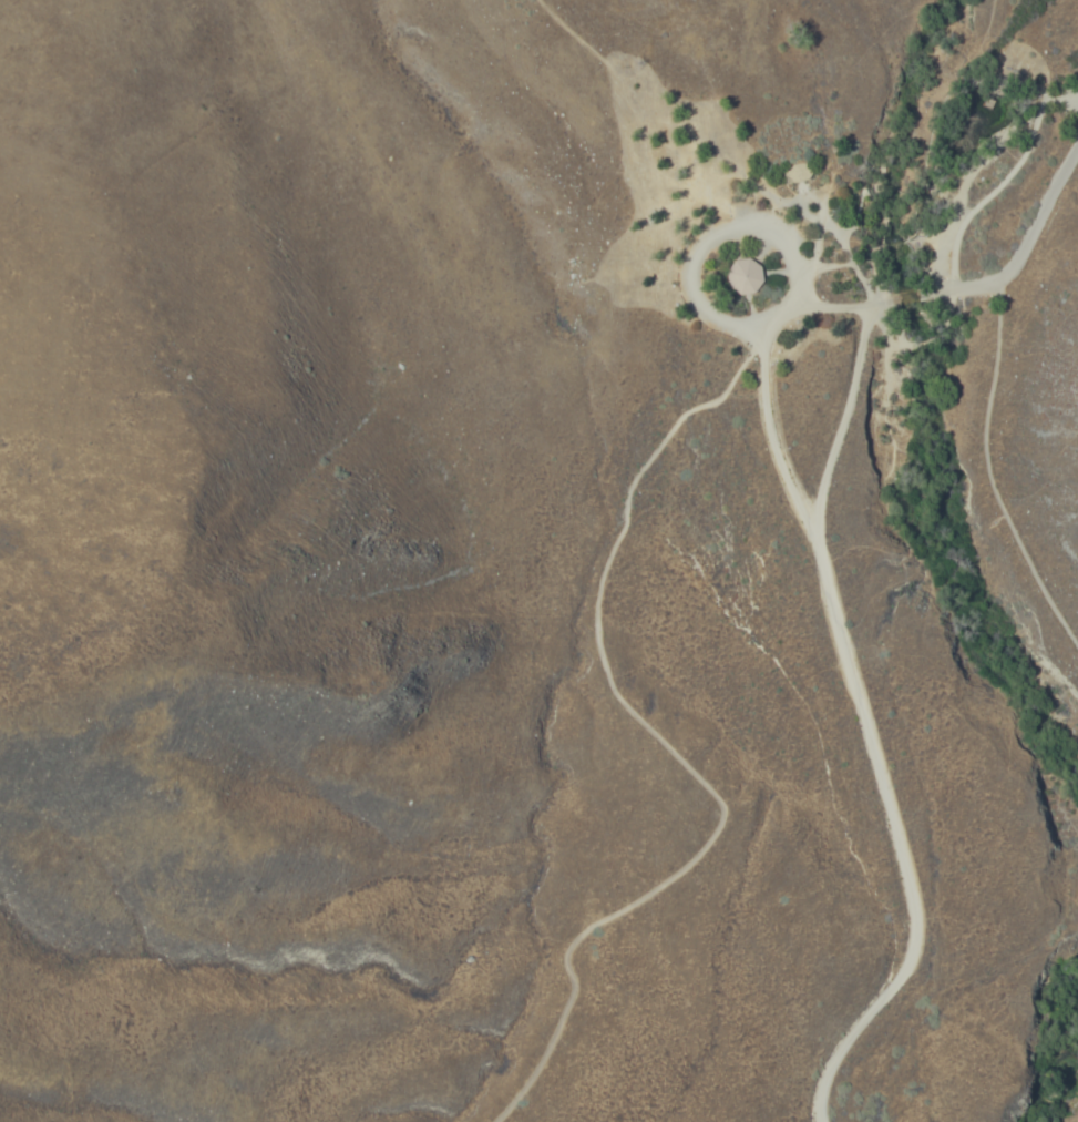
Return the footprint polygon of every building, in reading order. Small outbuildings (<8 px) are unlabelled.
[(762,267),(763,286),(752,295),(741,296),(730,288),(729,272),(736,263),(750,258),(762,267)]
